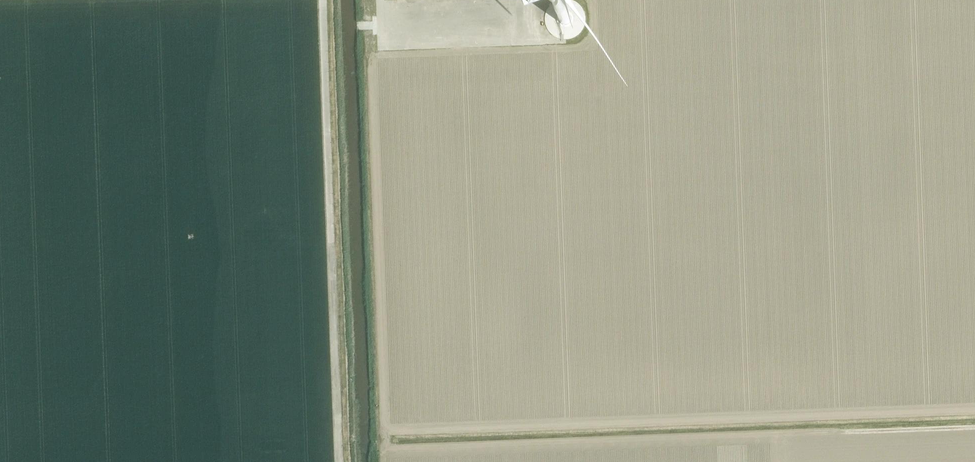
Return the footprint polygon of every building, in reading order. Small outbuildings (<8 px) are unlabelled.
[(555,18),(555,19),(555,20),(555,21),(556,23),(556,24),(557,25),(558,26),(559,27),(560,27),(561,28),(562,28),(563,29),(564,29),(566,29),(567,29),(568,29),(569,28),(570,27),(571,27),(572,26),(573,25),(574,24),(574,23),(575,21),(575,20),(575,19),(575,18),(575,17),(574,15),(574,14),(573,13),(572,12),(571,11),(570,11),(569,10),(568,9),(567,9),(566,9),(564,9),(563,9),(562,9),(561,10),(560,11),(559,11),(558,12),(557,13),(556,14),(556,15),(555,17),(555,18)] [(250,228),(254,237),(260,234),(256,225),(250,228)]
